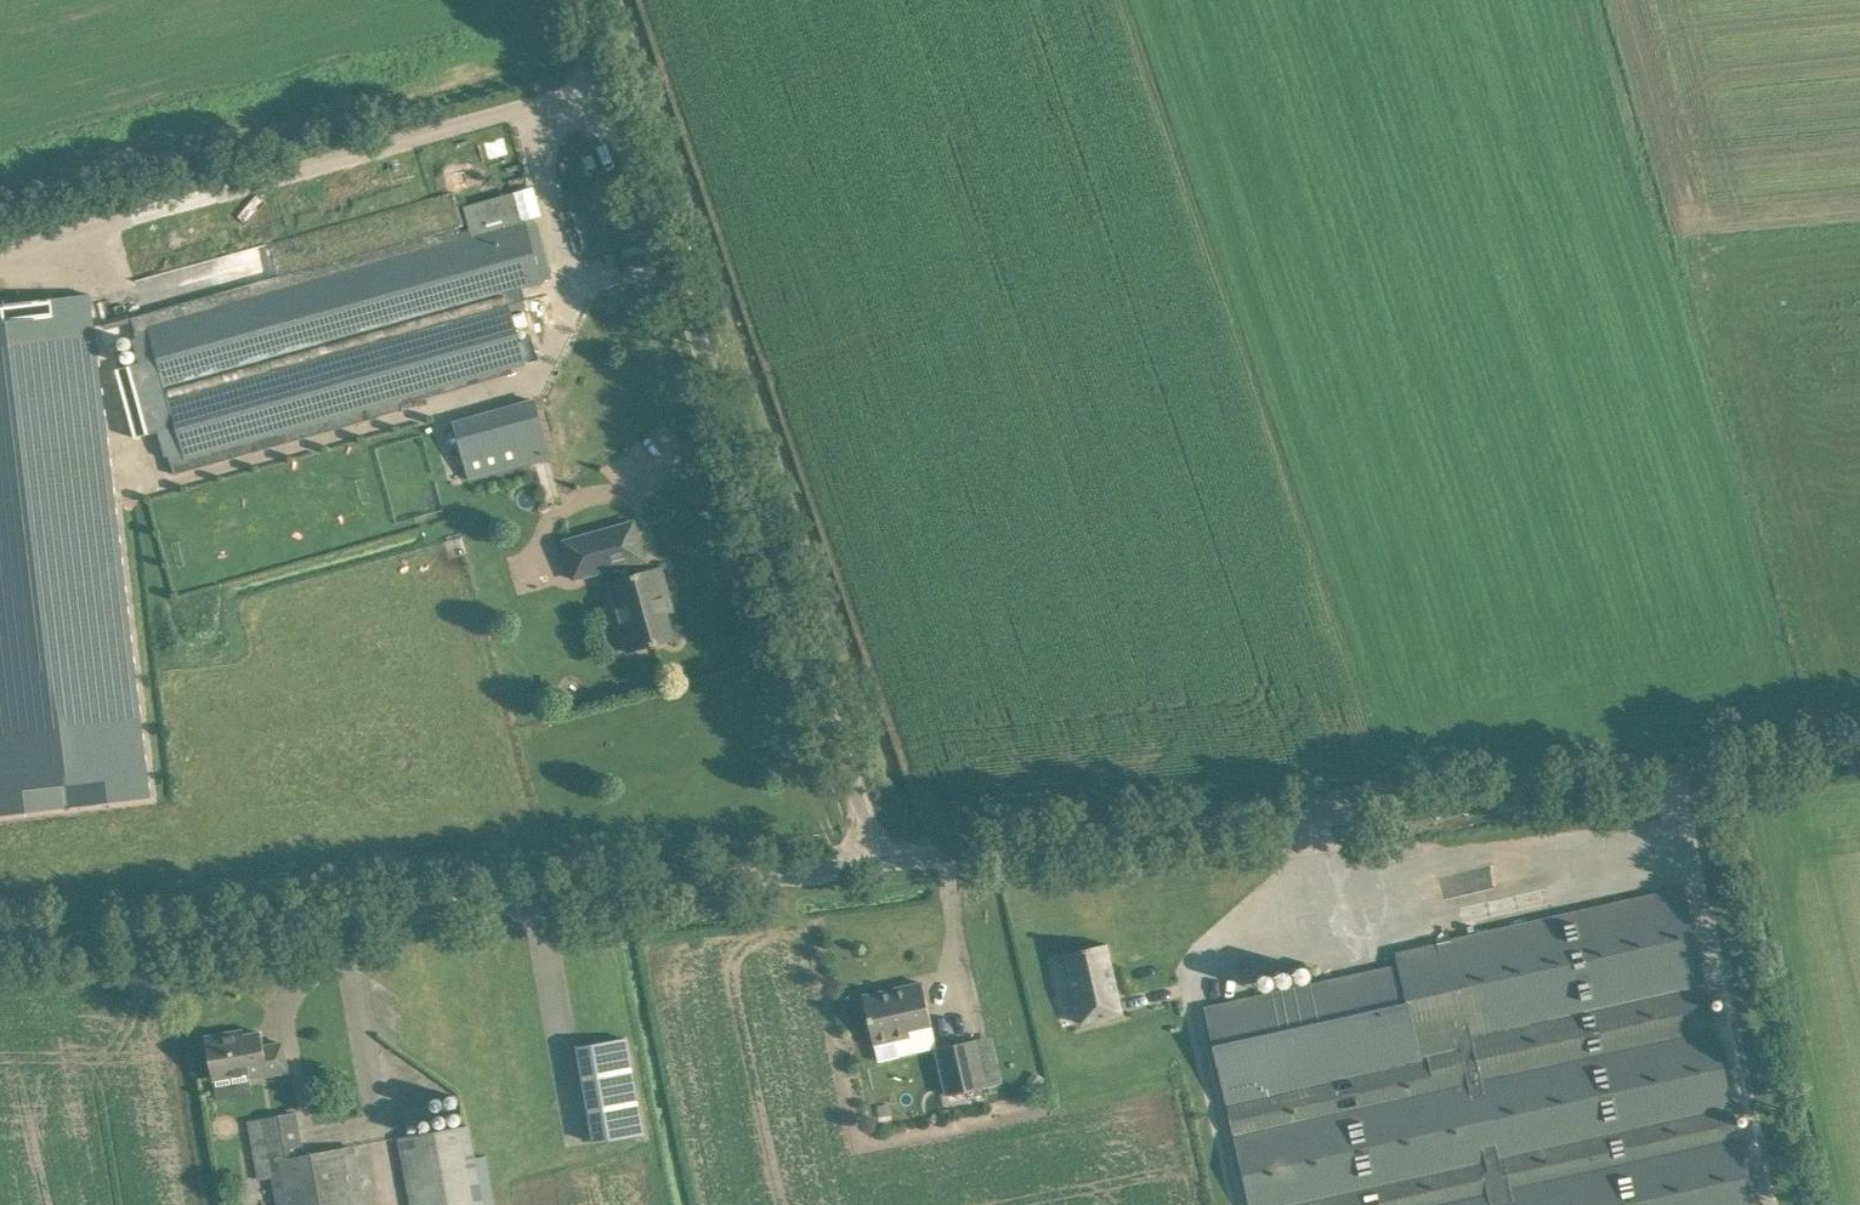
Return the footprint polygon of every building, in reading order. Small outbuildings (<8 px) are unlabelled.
[(523,287),(542,282),(526,222),(502,228),(472,236),(470,229),(461,231),(459,225),(131,316),(137,338),(150,334),(183,451),(170,454),(175,473),(403,409),(401,401),(514,372),(512,366),(525,362),(509,304),(526,299),(523,287)] [(0,304),(0,814),(151,796),(91,293),(0,304)] [(454,422),(470,478),(551,456),(535,399),(454,422)] [(610,581),(622,628),(628,651),(675,638),(664,599),(670,597),(661,566),(643,571),(639,560),(645,558),(634,521),(564,540),(574,579),(602,572),(605,582),(610,581)] [(1207,1008),(1212,1031),(1228,1102),(1239,1151),(1249,1195),(1251,1204),(1755,1204),(1740,1138),(1732,1105),(1715,1029),(1705,982),(1689,911),(1683,887),(1395,952),(1398,965),(1207,1008)] [(1081,1022),(1123,1013),(1108,943),(1065,952),(1081,1022)] [(923,981),(863,995),(869,1018),(875,1043),(879,1060),(899,1055),(895,1038),(913,1034),(912,1028),(932,1023),(928,1005),(923,981)] [(264,1045),(262,1031),(232,1036),(231,1032),(206,1036),(214,1079),(249,1072),(250,1077),(288,1070),(283,1042),(264,1045)] [(626,1037),(579,1046),(596,1141),(644,1133),(626,1037)] [(947,1095),(985,1086),(974,1039),(937,1047),(947,1095)] [(1032,1084),(1032,1085),(1039,1089),(1046,1077),(1039,1073),(1038,1074),(1032,1084)] [(297,1112),(249,1121),(260,1179),(274,1176),(279,1204),(364,1204),(353,1146),(304,1155),(297,1112)] [(469,1125),(401,1137),(413,1204),(483,1204),(469,1125)]
